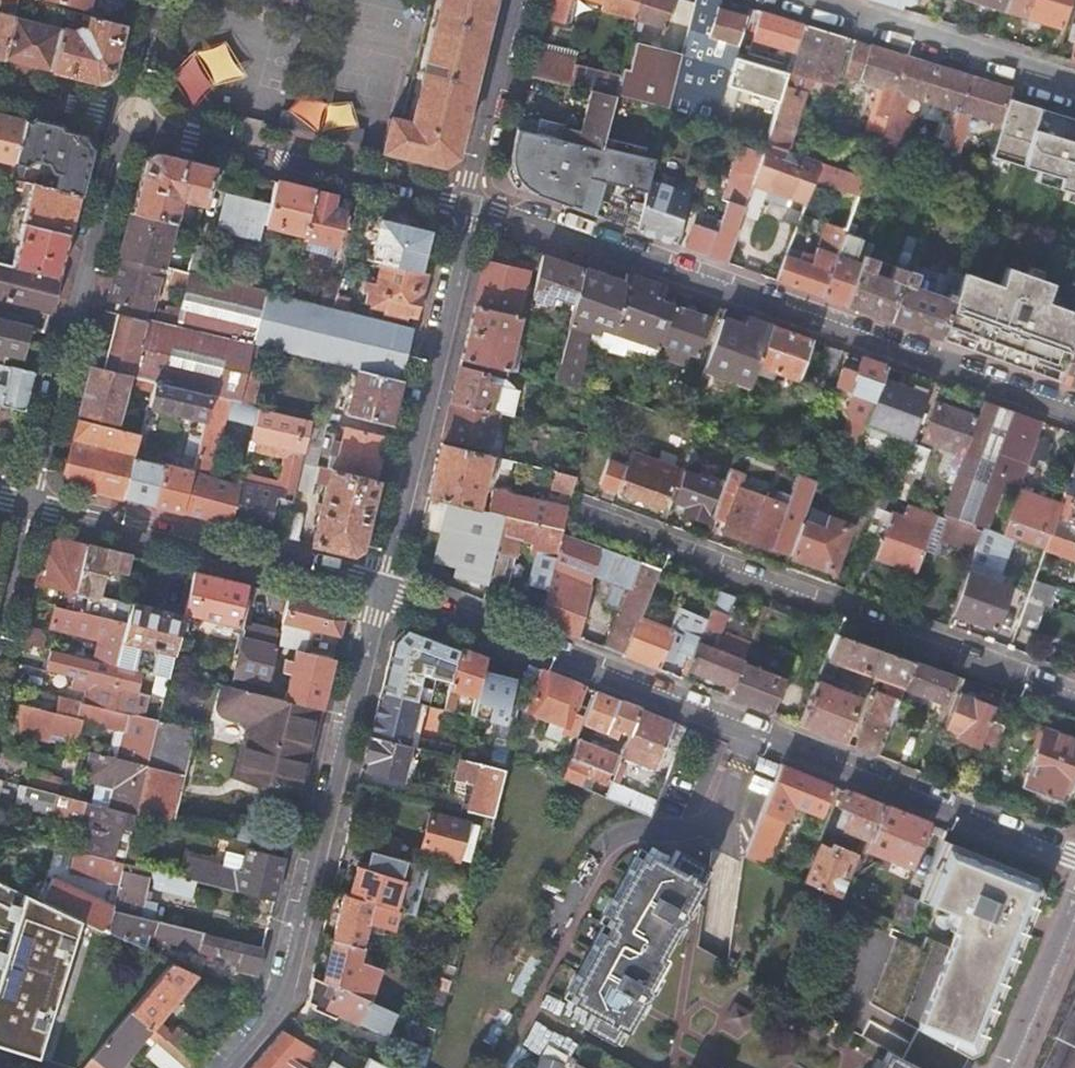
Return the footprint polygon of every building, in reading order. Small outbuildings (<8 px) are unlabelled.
[(16,3),(14,17),(3,60),(50,71),(59,33),(60,28),(24,19),(28,1),(25,0),(17,0),(16,3)] [(86,9),(88,0),(48,0),(86,9)] [(381,151),(440,165),(453,157),(492,0),(430,0),(401,122),(389,119),(381,151)] [(544,17),(564,23),(571,0),(548,0),(544,17)] [(578,0),(571,0),(564,23),(571,25),(578,0)] [(639,0),(588,0),(603,4),(602,9),(634,19),(639,0)] [(634,19),(631,29),(642,32),(644,24),(667,30),(674,0),(639,0),(634,19)] [(694,3),(681,55),(681,56),(714,67),(702,102),(719,107),(733,63),(737,48),(749,9),(721,0),(695,0),(694,3)] [(901,10),(904,0),(868,0),(901,10)] [(1002,11),(1003,12),(1007,0),(966,0),(1002,11)] [(1003,12),(1057,28),(1066,0),(1007,0),(1003,12)] [(73,20),(75,11),(66,9),(65,10),(63,18),(73,20)] [(801,25),(761,12),(753,41),(777,49),(767,80),(783,84),(801,25)] [(59,33),(50,71),(95,82),(110,73),(123,23),(83,13),(82,19),(88,21),(85,30),(82,30),(83,28),(77,27),(73,30),(72,35),(59,33)] [(3,60),(14,17),(0,14),(0,59),(3,60)] [(765,145),(768,146),(786,152),(804,94),(810,90),(807,83),(809,77),(814,79),(834,85),(848,39),(801,25),(783,84),(765,145)] [(188,96),(243,75),(229,38),(174,59),(188,96)] [(577,50),(538,41),(535,53),(574,62),(577,50)] [(906,57),(855,41),(844,78),(882,89),(875,114),(878,115),(871,135),(882,138),(906,57)] [(681,55),(628,43),(619,81),(615,97),(668,109),(678,66),(681,56),(681,55)] [(753,53),(737,48),(733,63),(748,67),(753,53)] [(574,62),(535,53),(529,76),(590,91),(615,97),(619,81),(572,69),(574,62)] [(969,76),(906,57),(882,138),(876,159),(896,164),(910,116),(903,113),(908,98),(950,111),(946,125),(954,127),(969,76)] [(678,66),(668,109),(667,113),(685,120),(698,71),(690,69),(692,64),(686,62),(684,67),(678,66)] [(1010,89),(969,76),(954,127),(949,142),(961,145),(969,116),(999,125),(1007,99),(1010,89)] [(601,150),(615,97),(590,91),(580,133),(577,144),(601,150)] [(668,109),(615,97),(601,150),(577,144),(570,170),(549,165),(556,139),(536,134),(522,130),(512,168),(523,190),(608,221),(625,156),(654,163),(656,156),(660,139),(667,113),(668,109)] [(1007,99),(999,125),(995,140),(992,149),(989,158),(990,158),(1037,172),(1058,179),(1055,186),(1074,193),(1074,119),(1007,99)] [(719,107),(702,102),(695,123),(713,128),(719,107)] [(0,115),(0,144),(7,146),(0,172),(0,176),(9,178),(11,178),(15,163),(25,121),(0,115)] [(910,116),(896,164),(901,166),(915,117),(910,116)] [(82,135),(25,121),(15,163),(25,165),(33,160),(46,163),(51,171),(59,173),(55,189),(79,195),(91,148),(82,135)] [(536,134),(556,139),(560,140),(562,129),(539,123),(536,134)] [(949,142),(954,127),(946,125),(944,124),(940,139),(949,142)] [(314,135),(364,147),(366,140),(316,128),(314,135)] [(560,140),(577,144),(580,133),(562,129),(560,140)] [(992,149),(995,140),(988,138),(986,147),(992,149)] [(672,143),(660,139),(656,156),(668,160),(672,143)] [(794,145),(791,154),(818,163),(821,153),(794,145)] [(768,146),(754,185),(805,204),(813,181),(819,163),(818,163),(791,154),(786,152),(768,146)] [(202,207),(212,166),(157,153),(144,162),(130,213),(173,223),(174,223),(179,202),(202,207)] [(819,163),(813,181),(858,196),(864,178),(819,163)] [(1058,179),(1037,172),(1035,180),(1055,186),(1058,179)] [(637,231),(650,181),(634,177),(622,226),(637,231)] [(57,277),(79,195),(55,189),(11,178),(9,178),(6,186),(22,191),(23,188),(30,190),(11,266),(57,277)] [(1055,186),(1035,180),(1034,183),(1055,189),(1055,186)] [(313,190),(274,181),(263,225),(302,235),(313,190)] [(687,194),(650,181),(637,231),(674,244),(687,194)] [(1055,186),(1055,189),(1064,192),(1074,195),(1074,193),(1055,186)] [(313,190),(302,235),(302,238),(334,245),(342,212),(329,209),(333,195),(313,190)] [(1064,192),(1062,200),(1074,204),(1074,195),(1064,192)] [(266,207),(224,197),(216,229),(258,240),(266,207)] [(694,225),(685,248),(726,263),(746,207),(729,202),(718,233),(694,225)] [(173,223),(130,213),(119,256),(162,266),(173,223)] [(381,263),(418,271),(426,232),(380,222),(372,255),(368,254),(368,252),(347,247),(346,255),(381,263)] [(786,257),(777,281),(821,297),(837,256),(845,231),(827,225),(819,249),(817,249),(815,257),(802,252),(799,260),(786,257)] [(837,256),(821,297),(845,305),(861,265),(855,262),(862,242),(853,239),(845,259),(837,256)] [(213,250),(193,246),(192,249),(187,273),(189,273),(206,277),(213,250)] [(187,273),(192,249),(181,247),(175,270),(187,273)] [(789,247),(786,257),(799,260),(802,252),(789,247)] [(743,248),(742,272),(779,273),(780,249),(743,248)] [(543,255),(529,250),(526,261),(540,266),(543,255)] [(861,265),(845,305),(888,320),(912,254),(903,250),(897,267),(893,266),(888,279),(884,280),(881,276),(877,275),(873,276),(871,273),(876,260),(869,257),(869,259),(864,257),(861,265)] [(923,257),(912,254),(888,320),(939,339),(958,288),(947,284),(942,298),(912,287),(923,257)] [(543,255),(540,266),(533,298),(551,303),(555,287),(560,289),(559,294),(566,296),(567,291),(577,294),(584,269),(543,255)] [(162,266),(119,256),(108,298),(151,309),(162,266)] [(484,262),(473,306),(517,316),(527,272),(484,262)] [(57,277),(11,266),(0,263),(0,299),(17,303),(15,311),(31,315),(33,307),(48,311),(57,277)] [(426,273),(418,271),(381,263),(376,285),(366,283),(364,290),(374,293),(371,306),(415,317),(426,273)] [(1028,268),(1025,276),(1038,280),(1040,272),(1028,268)] [(175,270),(172,269),(169,282),(186,287),(189,273),(187,273),(175,270)] [(555,381),(574,386),(586,342),(589,330),(598,332),(600,326),(612,331),(624,284),(584,269),(577,294),(573,311),(569,328),(560,361),(555,381)] [(963,275),(958,288),(939,339),(989,357),(992,349),(994,350),(1021,275),(1005,269),(999,288),(963,275)] [(266,292),(206,277),(189,273),(186,287),(180,310),(175,327),(154,322),(116,314),(111,334),(102,369),(146,380),(152,381),(153,382),(210,395),(239,403),(253,345),(266,292)] [(627,273),(624,284),(612,331),(659,346),(660,344),(673,305),(658,300),(663,286),(627,273)] [(1021,275),(994,350),(996,350),(998,344),(1010,348),(1008,355),(1012,356),(1009,364),(1028,371),(1031,361),(1062,372),(1067,356),(1074,333),(1074,313),(1044,303),(1051,284),(1038,280),(1025,276),(1021,275)] [(333,308),(340,281),(326,278),(319,304),(333,308)] [(400,381),(412,327),(333,308),(319,304),(288,297),(266,292),(253,345),(266,348),(358,371),(400,381)] [(533,298),(528,319),(569,328),(573,311),(551,303),(533,298)] [(711,318),(673,305),(660,344),(666,346),(663,357),(685,365),(689,354),(697,357),(711,318)] [(473,306),(461,359),(508,370),(513,348),(518,349),(520,340),(515,339),(521,317),(517,316),(473,306)] [(157,310),(154,322),(175,327),(180,310),(166,307),(165,312),(157,310)] [(116,314),(105,311),(99,332),(111,334),(116,314)] [(721,319),(704,367),(750,385),(756,366),(771,325),(749,317),(746,328),(721,319)] [(28,327),(0,320),(0,357),(1,353),(8,355),(20,357),(28,327)] [(811,339),(771,325),(756,366),(797,380),(802,364),(805,356),(811,339)] [(608,348),(612,331),(600,326),(598,332),(589,330),(586,342),(608,348)] [(608,348),(653,361),(659,346),(612,331),(608,348)] [(1067,356),(1062,372),(1058,381),(1074,387),(1074,333),(1067,356)] [(996,350),(994,350),(991,357),(1009,364),(1012,356),(1008,355),(1010,348),(998,344),(996,350)] [(266,348),(253,345),(239,403),(252,406),(266,348)] [(818,373),(832,378),(842,350),(827,345),(818,373)] [(545,356),(540,378),(555,381),(560,361),(545,356)] [(875,399),(881,382),(886,366),(862,357),(857,371),(851,374),(841,371),(836,386),(875,399)] [(450,402),(497,413),(511,416),(516,391),(505,380),(508,370),(461,359),(450,402)] [(1028,371),(1058,381),(1062,372),(1031,361),(1028,371)] [(8,367),(0,365),(0,386),(3,386),(8,367)] [(91,366),(79,413),(116,422),(125,384),(144,388),(146,380),(102,369),(91,366)] [(33,372),(8,367),(3,386),(1,394),(0,394),(0,405),(23,410),(33,372)] [(390,423),(400,381),(358,371),(353,390),(352,397),(348,413),(390,423)] [(210,395),(153,382),(148,406),(183,414),(184,407),(206,413),(210,395)] [(875,399),(871,409),(867,420),(911,436),(925,398),(881,382),(875,399)] [(254,425),(258,407),(252,406),(239,403),(210,395),(206,413),(200,436),(183,513),(230,524),(239,486),(210,479),(225,418),(254,425)] [(1003,536),(1020,488),(1029,465),(1038,439),(1044,422),(982,400),(977,416),(952,484),(941,515),(946,517),(973,526),(983,529),(1003,536)] [(952,484),(977,416),(935,401),(922,440),(953,451),(946,472),(948,472),(944,482),(952,484)] [(450,402),(442,436),(489,448),(497,413),(450,402)] [(840,445),(856,451),(863,434),(867,420),(871,409),(861,405),(857,416),(851,414),(840,445)] [(300,462),(310,420),(258,407),(254,425),(249,448),(267,453),(269,444),(285,447),(293,459),(288,481),(277,489),(241,480),(239,486),(230,524),(267,533),(275,499),(291,503),(294,490),(300,462)] [(139,435),(77,418),(64,471),(72,486),(124,498),(133,459),(135,452),(136,445),(139,435)] [(322,435),(325,423),(310,420),(300,462),(317,466),(322,449),(313,447),(314,440),(322,435)] [(863,434),(906,449),(910,439),(911,436),(867,420),(863,434)] [(386,438),(345,428),(335,471),(375,481),(386,438)] [(124,498),(183,513),(200,436),(189,434),(180,471),(133,459),(124,498)] [(906,449),(890,496),(901,500),(911,469),(921,472),(930,450),(915,444),(916,441),(910,439),(906,449)] [(1038,439),(1029,465),(1036,467),(1039,459),(1045,461),(1051,443),(1038,439)] [(269,444),(267,453),(284,457),(277,489),(288,481),(293,459),(285,447),(269,444)] [(504,515),(562,530),(568,507),(534,499),(505,493),(492,490),(488,505),(477,502),(486,462),(492,463),(493,457),(440,444),(428,497),(449,502),(504,515)] [(677,487),(683,472),(631,453),(628,462),(610,456),(599,484),(618,491),(663,507),(671,485),(677,487)] [(677,487),(673,501),(686,506),(683,513),(705,520),(719,479),(698,472),(697,475),(692,473),(697,457),(689,454),(683,472),(677,487)] [(311,494),(317,466),(300,462),(294,490),(311,494)] [(375,481),(335,471),(330,469),(311,544),(346,552),(360,544),(375,481)] [(551,488),(572,493),(572,491),(576,477),(555,472),(551,488)] [(1065,494),(1074,498),(1074,477),(1071,476),(1065,494)] [(505,493),(534,499),(536,492),(507,485),(505,493)] [(671,485),(663,507),(670,509),(673,501),(677,487),(671,485)] [(882,493),(866,488),(853,523),(869,529),(882,493)] [(1045,551),(1050,536),(1062,504),(1020,488),(1003,536),(1009,538),(1045,551)] [(722,493),(713,517),(727,523),(723,533),(772,550),(787,508),(786,507),(789,497),(775,492),(771,501),(739,490),(735,498),(722,493)] [(1074,498),(1066,521),(1074,524),(1074,498)] [(486,584),(504,515),(449,502),(446,515),(444,515),(439,537),(440,538),(434,561),(457,567),(455,576),(486,584)] [(869,529),(861,552),(916,573),(937,517),(905,506),(894,537),(869,529)] [(803,522),(791,556),(832,570),(847,526),(825,518),(827,512),(811,507),(806,523),(803,522)] [(283,537),(299,541),(305,515),(289,511),(283,537)] [(558,548),(561,534),(562,530),(504,515),(486,584),(483,596),(504,601),(519,539),(535,543),(558,548)] [(965,547),(973,526),(946,517),(939,537),(965,547)] [(996,574),(1009,538),(1003,536),(983,529),(970,565),(996,574)] [(590,585),(600,548),(561,534),(558,548),(555,561),(553,569),(590,585)] [(1073,552),(1072,555),(1067,553),(1071,543),(1050,536),(1045,551),(1044,552),(1074,562),(1074,553),(1073,552)] [(75,592),(86,546),(58,539),(43,549),(34,586),(75,595),(75,592)] [(539,558),(555,561),(558,548),(535,543),(534,549),(540,550),(539,558)] [(126,555),(86,546),(75,592),(97,597),(103,567),(123,572),(126,555)] [(639,619),(658,570),(640,563),(605,648),(625,656),(639,619)] [(247,584),(194,571),(182,615),(236,628),(247,584)] [(1009,588),(966,574),(952,615),(994,629),(1009,588)] [(577,637),(585,609),(589,590),(582,588),(580,593),(550,580),(539,622),(577,637)] [(1047,594),(1031,589),(1027,600),(1040,605),(1043,606),(1047,594)] [(97,597),(75,592),(75,595),(73,600),(95,605),(97,597)] [(333,605),(289,595),(279,638),(277,645),(294,649),(301,651),(308,626),(338,636),(342,620),(333,605)] [(1040,605),(1027,600),(1017,626),(1030,631),(1040,605)] [(182,616),(129,604),(124,624),(114,666),(167,679),(169,672),(182,616)] [(703,626),(707,612),(680,604),(676,618),(703,626)] [(71,610),(53,606),(48,628),(71,634),(76,631),(99,636),(93,661),(113,667),(114,666),(124,624),(71,610)] [(577,637),(583,640),(590,610),(585,609),(577,637)] [(733,686),(742,663),(749,644),(730,637),(723,653),(713,649),(726,616),(710,610),(699,638),(691,659),(687,668),(733,686)] [(673,631),(639,619),(625,656),(659,670),(669,645),(674,632),(673,631)] [(448,681),(456,648),(405,626),(392,639),(380,694),(417,700),(421,674),(448,681)] [(674,632),(669,645),(677,648),(684,632),(675,626),(673,631),(674,632)] [(23,627),(21,634),(40,639),(42,631),(23,627)] [(277,645),(279,638),(274,636),(271,632),(252,627),(248,630),(244,630),(229,687),(265,695),(277,645)] [(691,659),(699,638),(684,632),(677,648),(675,653),(691,659)] [(40,639),(21,634),(19,643),(38,648),(40,639)] [(854,747),(876,755),(903,686),(913,661),(836,634),(820,674),(830,677),(837,660),(891,680),(885,696),(876,693),(854,747)] [(486,653),(458,642),(456,648),(448,681),(446,688),(474,696),(482,666),(486,653)] [(321,708),(333,658),(301,651),(294,649),(283,699),(321,708)] [(113,667),(93,661),(89,679),(102,683),(102,686),(136,694),(141,674),(113,667)] [(944,702),(954,677),(913,661),(903,686),(944,702)] [(728,697),(768,713),(781,680),(742,663),(733,686),(728,697)] [(529,665),(526,675),(521,695),(532,699),(527,712),(563,725),(561,730),(573,735),(581,715),(574,712),(584,686),(529,665)] [(515,675),(482,666),(479,677),(470,713),(498,720),(503,722),(509,699),(515,675)] [(147,697),(161,701),(166,681),(152,677),(147,697)] [(131,715),(136,694),(102,686),(71,679),(70,687),(85,691),(83,704),(131,715)] [(800,725),(843,742),(860,698),(816,682),(800,725)] [(229,687),(222,685),(218,703),(219,709),(227,718),(241,721),(246,728),(243,740),(309,756),(321,708),(283,699),(265,695),(229,687)] [(969,689),(962,686),(946,727),(960,732),(957,739),(994,754),(1005,726),(988,719),(992,708),(966,698),(969,689)] [(630,734),(640,708),(597,691),(583,723),(615,736),(618,729),(630,734)] [(417,700),(380,694),(370,737),(407,746),(417,700)] [(159,710),(161,701),(147,697),(145,707),(159,710)] [(146,766),(157,722),(131,715),(83,704),(65,699),(61,716),(26,707),(20,735),(76,748),(82,722),(112,731),(107,756),(146,766)] [(503,766),(518,702),(509,699),(503,722),(498,720),(488,762),(503,766)] [(656,769),(674,722),(640,708),(630,734),(622,755),(625,760),(635,764),(638,762),(656,769)] [(195,729),(157,720),(157,722),(146,766),(145,768),(184,777),(195,729)] [(1044,731),(1029,775),(1027,774),(1022,789),(1059,802),(1064,788),(1068,789),(1074,770),(1074,742),(1044,731)] [(461,756),(463,746),(416,735),(413,747),(456,756),(461,756)] [(407,746),(370,737),(364,759),(370,760),(368,772),(401,780),(409,746),(407,746)] [(561,777),(577,783),(582,772),(606,781),(616,753),(577,738),(561,777)] [(309,756),(243,740),(234,778),(300,794),(309,756)] [(134,816),(145,768),(146,766),(107,756),(91,753),(84,780),(98,784),(93,805),(97,806),(125,813),(134,816)] [(503,766),(488,762),(461,756),(456,756),(450,778),(468,782),(463,810),(476,813),(491,817),(496,799),(497,800),(503,766)] [(821,816),(834,785),(782,764),(777,774),(744,856),(767,866),(792,804),(821,816)] [(172,825),(184,777),(145,768),(134,816),(172,825)] [(46,776),(43,791),(59,796),(62,780),(46,776)] [(606,796),(650,815),(655,800),(612,781),(606,796)] [(43,791),(25,787),(20,806),(81,822),(86,803),(59,796),(43,791)] [(884,805),(845,789),(838,807),(842,809),(835,827),(862,837),(857,850),(865,854),(866,850),(884,805)] [(907,878),(928,822),(884,805),(866,850),(892,861),(888,871),(907,878)] [(86,854),(122,864),(126,849),(110,845),(114,828),(121,830),(125,813),(97,806),(86,854)] [(466,822),(429,812),(420,850),(457,859),(466,822)] [(488,830),(491,817),(476,813),(473,826),(488,830)] [(286,852),(290,833),(253,825),(248,843),(286,852)] [(126,849),(122,864),(133,866),(135,867),(141,841),(129,838),(126,849)] [(808,847),(811,840),(805,838),(802,844),(808,847)] [(943,840),(919,901),(956,916),(950,931),(955,934),(950,947),(925,937),(921,948),(895,937),(875,988),(945,1029),(976,1046),(979,1045),(1034,907),(1040,891),(1036,881),(1021,875),(967,853),(968,851),(943,840)] [(805,882),(836,896),(853,854),(833,846),(831,850),(820,846),(805,882)] [(195,882),(274,900),(285,859),(246,849),(241,874),(221,869),(221,866),(185,857),(180,878),(149,870),(152,889),(191,899),(195,882)] [(703,865),(676,850),(667,864),(640,849),(627,873),(638,879),(624,904),(613,898),(599,922),(605,925),(591,949),(603,955),(589,980),(578,973),(564,998),(591,1013),(584,1027),(611,1043),(620,1029),(624,1031),(640,1001),(646,999),(649,993),(647,987),(664,957),(659,954),(675,925),(681,923),(685,918),(683,911),(699,881),(695,879),(703,865)] [(1020,871),(968,851),(967,853),(1021,875),(1020,871)] [(105,881),(117,884),(122,864),(86,854),(77,852),(74,868),(106,876),(105,881)] [(411,882),(416,862),(395,857),(388,855),(383,874),(358,867),(354,880),(356,880),(351,896),(392,908),(397,894),(409,897),(414,883),(411,882)] [(111,911),(137,917),(146,878),(131,874),(133,866),(122,864),(117,884),(112,907),(111,911)] [(131,874),(146,878),(148,870),(135,867),(133,866),(131,874)] [(859,867),(850,891),(859,894),(868,871),(859,867)] [(80,920),(107,933),(111,911),(112,907),(62,882),(64,876),(57,873),(54,878),(52,877),(44,894),(40,892),(36,899),(80,920)] [(0,882),(0,929),(12,933),(0,971),(0,1046),(37,1058),(80,920),(36,899),(0,882)] [(333,937),(361,948),(366,929),(368,923),(372,924),(392,930),(397,910),(392,908),(351,896),(343,894),(333,937)] [(908,928),(919,901),(903,894),(892,920),(902,925),(908,928)] [(979,1045),(976,1046),(980,1049),(1025,935),(1036,908),(1034,907),(979,1045)] [(236,970),(256,975),(263,948),(187,930),(167,924),(137,917),(111,911),(107,933),(153,955),(160,939),(198,952),(231,961),(238,963),(236,970)] [(444,940),(459,944),(464,929),(463,929),(449,925),(444,940)] [(352,984),(361,948),(333,937),(330,947),(324,974),(322,982),(365,1000),(368,989),(352,984)] [(229,969),(236,970),(238,963),(231,961),(229,969)] [(196,975),(170,963),(130,1011),(196,1066),(204,1057),(168,1027),(167,1029),(157,1021),(196,975)] [(374,1030),(384,1008),(365,1000),(322,982),(320,980),(311,1002),(334,1012),(333,1014),(342,1019),(343,1016),(374,1030)] [(945,1029),(875,988),(869,1003),(916,1029),(959,1053),(976,1046),(945,1029)] [(753,1011),(733,1001),(723,1020),(742,1030),(753,1011)] [(91,1058),(103,1067),(131,1067),(124,1062),(145,1036),(182,1067),(194,1067),(196,1066),(130,1011),(91,1058)] [(434,1030),(406,1018),(390,1067),(422,1067),(434,1030)] [(251,1067),(308,1067),(319,1054),(306,1043),(285,1028),(251,1067)] [(916,1029),(901,1057),(922,1067),(951,1067),(959,1053),(916,1029)] [(980,1049),(976,1046),(959,1053),(966,1057),(979,1052),(980,1049)] [(536,1067),(564,1067),(561,1067),(562,1064),(545,1058),(547,1053),(543,1051),(540,1057),(536,1067)] [(887,1051),(877,1067),(918,1067),(887,1051)] [(959,1053),(951,1067),(960,1067),(966,1057),(959,1053)] [(366,1056),(360,1067),(389,1067),(366,1056)] [(91,1058),(82,1067),(103,1067),(91,1058)]
